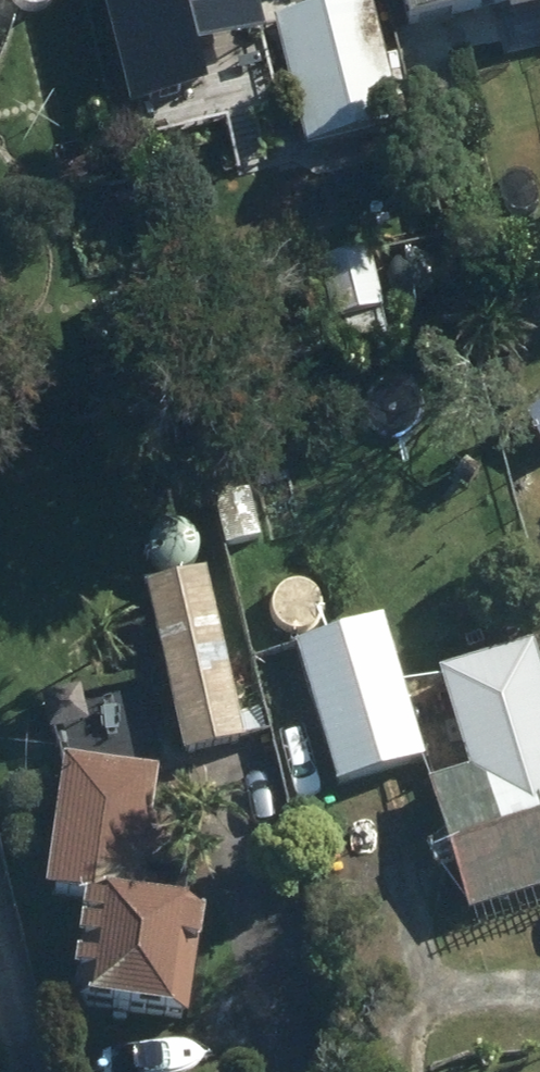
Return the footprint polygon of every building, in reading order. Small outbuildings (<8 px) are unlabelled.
[(125,100),(203,79),(194,46),(257,28),(249,0),(97,0),(125,100)] [(408,15),(468,0),(404,0),(408,15)] [(508,10),(539,2),(539,0),(505,0),(508,10)] [(333,18),(269,36),(281,79),(289,78),(318,182),(358,171),(351,144),(393,133),(372,59),(346,65),(333,18)] [(251,299),(267,362),(376,334),(372,319),(429,305),(413,246),(363,259),(368,276),(356,279),(355,273),(251,299)] [(142,596),(183,766),(243,751),(241,746),(268,740),(261,712),(235,719),(201,582),(142,596)] [(297,654),(338,795),(422,771),(381,630),(297,654)] [(48,741),(84,732),(77,699),(41,708),(48,741)] [(468,924),(539,901),(539,721),(457,748),(468,782),(427,795),(468,924)] [(64,772),(43,902),(86,909),(68,1018),(87,1020),(86,1025),(171,1038),(171,1033),(185,1030),(200,939),(182,937),(184,924),(127,916),(133,884),(173,891),(182,834),(147,828),(154,786),(64,772)]
